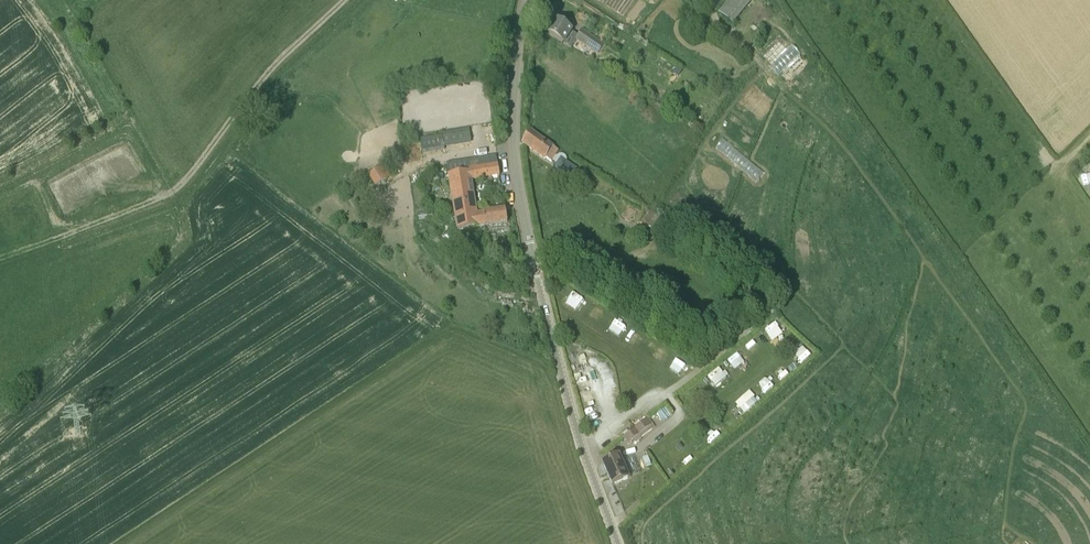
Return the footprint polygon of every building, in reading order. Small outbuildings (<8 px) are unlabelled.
[(720,14),(734,24),(750,3),(752,4),(755,0),(731,0),(720,14)] [(577,36),(572,32),(572,31),(556,21),(548,33),(571,48),(575,40),(597,54),(604,43),(582,29),(577,36)] [(678,77),(682,70),(678,68),(674,74),(678,77)] [(657,95),(653,92),(649,97),(654,100),(657,95)] [(442,134),(443,135),(444,149),(471,146),(469,130),(442,134)] [(552,161),(559,150),(530,132),(524,142),(552,161)] [(423,154),(445,151),(444,149),(443,135),(421,138),(423,154)] [(447,164),(449,174),(468,171),(467,168),(498,163),(497,156),(447,164)] [(569,184),(579,166),(561,157),(552,174),(569,184)] [(468,171),(449,174),(458,230),(508,222),(506,210),(477,214),(472,181),(500,176),(498,163),(467,168),(468,171)] [(369,175),(376,186),(389,177),(382,167),(369,175)] [(641,222),(652,229),(660,219),(648,211),(641,222)] [(595,307),(588,316),(598,324),(605,315),(595,307)] [(772,340),(784,334),(778,322),(766,327),(772,340)] [(761,337),(750,342),(754,352),(765,348),(761,337)] [(795,353),(803,362),(812,354),(804,345),(795,353)] [(737,369),(747,361),(739,352),(729,360),(737,369)] [(722,365),(709,376),(716,385),(730,375),(722,365)] [(768,392),(775,385),(767,377),(760,383),(768,392)] [(750,390),(737,403),(746,413),(760,401),(750,390)] [(624,438),(628,444),(653,424),(648,418),(624,438)] [(630,478),(620,456),(603,464),(613,486),(630,478)]
